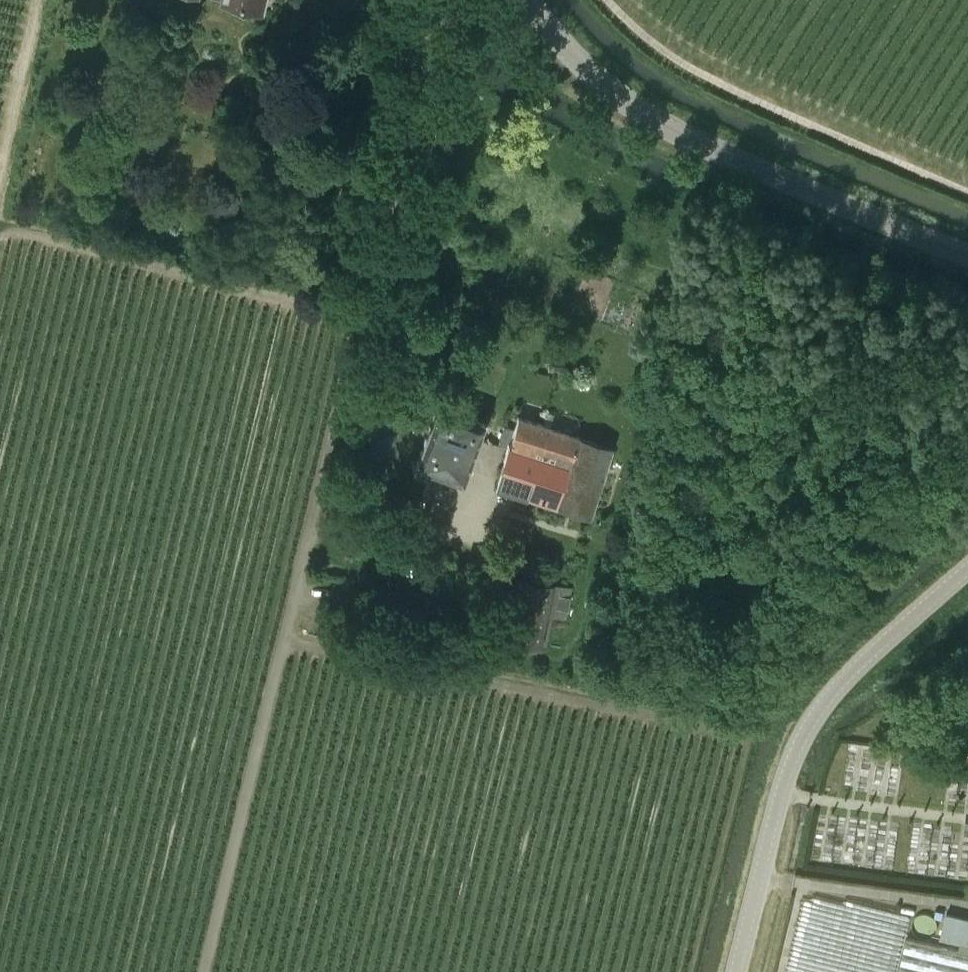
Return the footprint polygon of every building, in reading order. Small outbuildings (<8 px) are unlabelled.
[(261,9),(263,0),(224,0),(261,9)] [(462,479),(484,420),(460,412),(438,403),(416,463),(462,479)] [(519,417),(496,489),(589,518),(612,446),(519,417)] [(541,646),(553,582),(519,574),(507,637),(541,646)] [(782,871),(757,971),(905,971),(925,889),(782,871)] [(967,943),(967,918),(946,913),(941,937),(967,943)] [(912,937),(903,971),(967,971),(967,951),(912,937)]
